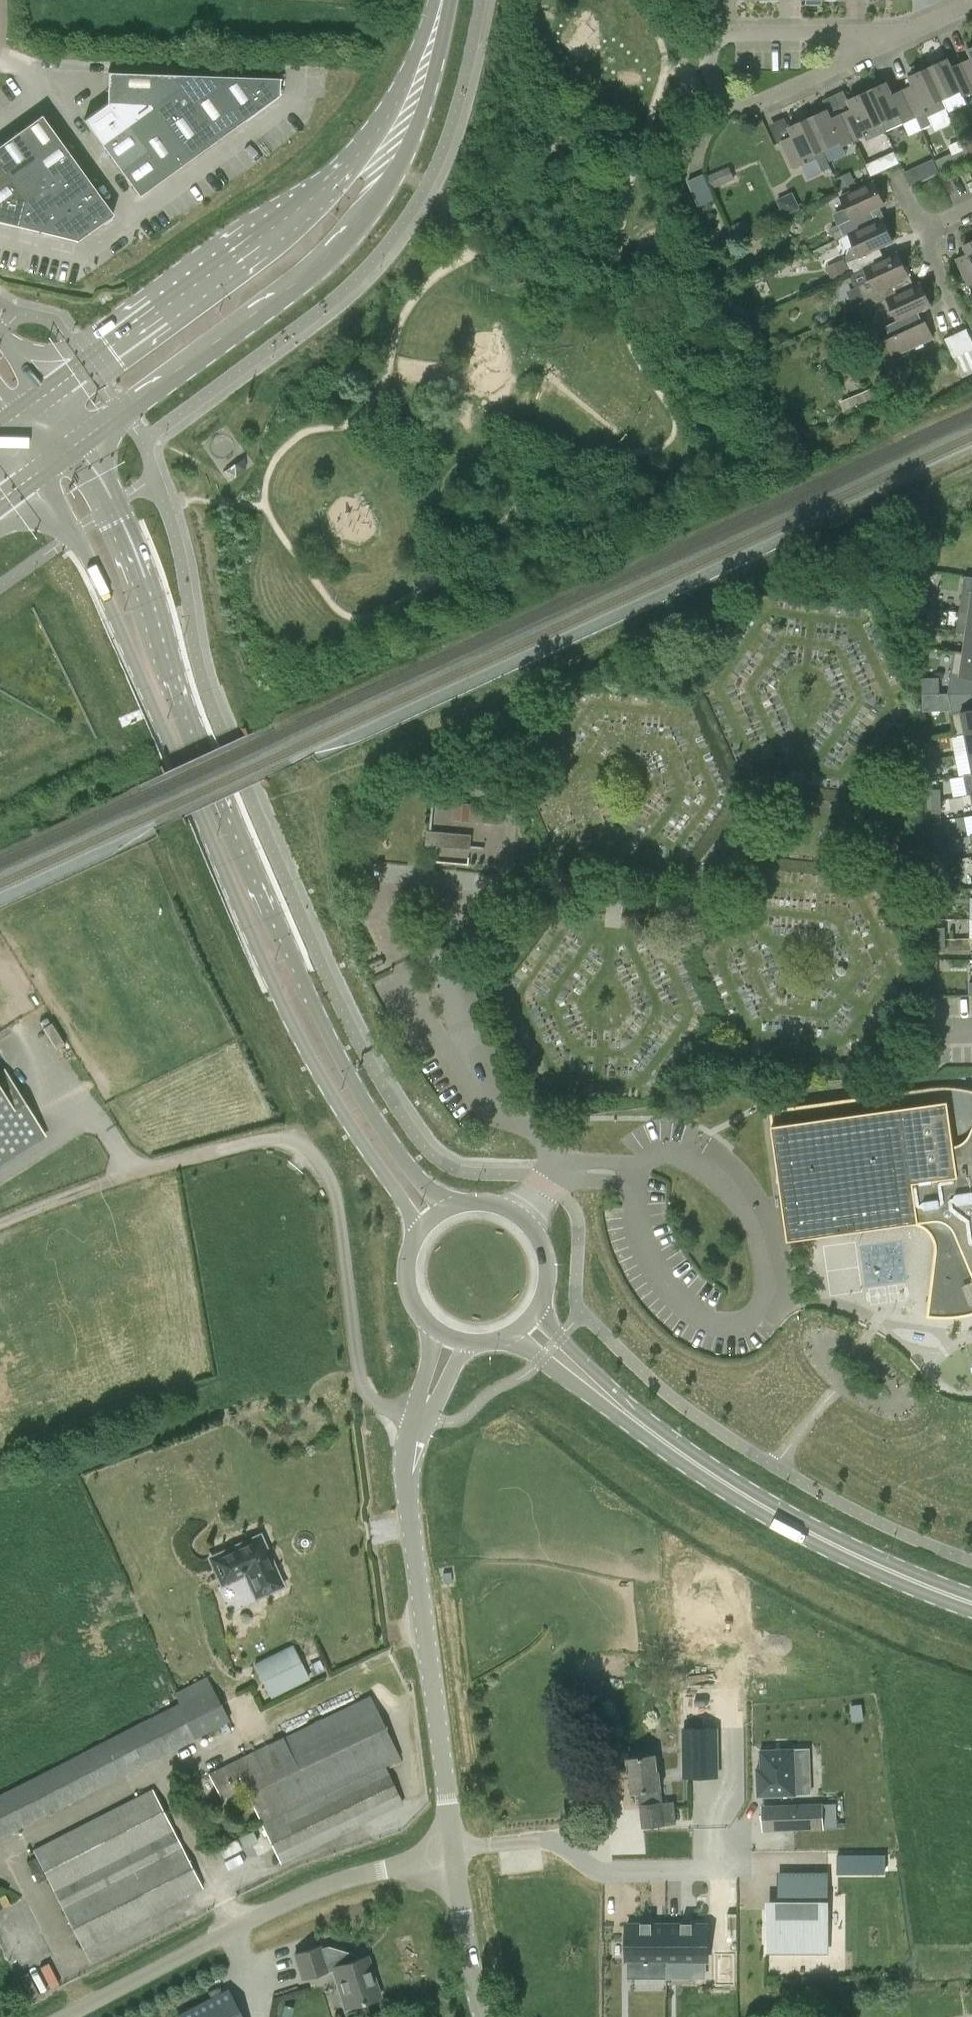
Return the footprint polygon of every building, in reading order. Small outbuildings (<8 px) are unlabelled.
[(968,48),(971,57),(962,62),(971,84),(971,47),(968,48)] [(971,91),(971,84),(962,62),(951,67),(947,58),(928,67),(943,99),(961,91),(963,95),(971,91)] [(948,108),(943,99),(928,67),(909,76),(913,84),(903,89),(916,117),(916,116),(922,129),(933,124),(929,117),(948,108)] [(106,71),(105,102),(82,119),(137,194),(278,92),(279,77),(106,71)] [(904,122),(916,117),(903,89),(892,94),(886,82),(867,90),(886,131),(887,131),(886,130),(904,122)] [(868,140),(886,131),(867,90),(848,99),(852,108),(842,113),(855,140),(866,135),(868,140)] [(843,146),(855,140),(842,113),(831,117),(827,109),(808,118),(823,150),(841,141),(843,146)] [(0,144),(0,221),(77,240),(113,214),(41,115),(0,144)] [(830,166),(823,150),(808,118),(789,127),(793,135),(782,140),(794,168),(817,158),(823,170),(830,166)] [(899,150),(869,160),(873,172),(903,163),(899,150)] [(936,159),(907,167),(911,182),(941,173),(936,159)] [(708,176),(713,188),(735,179),(729,166),(708,176)] [(688,181),(699,206),(715,198),(704,174),(688,181)] [(844,236),(849,233),(870,223),(865,213),(884,204),(874,181),(841,196),(851,219),(839,225),(844,236)] [(847,258),(848,261),(847,262),(852,273),(878,260),(874,250),(893,241),(882,218),(870,223),(849,233),(855,246),(851,248),(849,251),(847,254),(847,258)] [(970,285),(971,291),(971,240),(964,244),(968,253),(957,258),(970,285)] [(857,312),(868,307),(888,298),(894,294),(889,284),(908,275),(897,252),(878,260),(852,273),(851,277),(854,284),(858,286),(848,291),(857,312)] [(920,282),(894,294),(888,298),(898,320),(886,326),(891,337),(917,325),(912,314),(931,305),(920,282)] [(945,338),(954,357),(971,348),(971,339),(967,328),(945,338)] [(934,594),(926,594),(926,606),(934,606),(934,594)] [(936,627),(936,616),(927,616),(927,627),(936,627)] [(929,632),(920,632),(920,643),(929,643),(929,632)] [(971,655),(971,633),(967,633),(964,652),(963,654),(971,655)] [(963,654),(964,652),(954,650),(948,693),(971,693),(971,655),(963,654)] [(921,678),(922,694),(940,693),(939,677),(921,678)] [(971,730),(971,708),(953,713),(957,734),(966,732),(966,731),(971,730)] [(934,751),(932,739),(924,741),(926,752),(934,751)] [(940,771),(940,760),(931,760),(931,771),(940,771)] [(932,789),(932,801),(941,799),(941,789),(932,789)] [(942,812),(941,799),(932,801),(933,813),(942,812)] [(470,804),(456,803),(454,817),(501,822),(503,808),(470,804)] [(437,843),(471,846),(472,833),(431,830),(430,843),(437,843)] [(933,842),(943,841),(942,830),(933,830),(933,842)] [(943,854),(943,841),(933,842),(934,854),(943,854)] [(944,890),(943,879),(935,880),(936,890),(944,890)] [(946,939),(945,927),(936,927),(937,939),(946,939)] [(946,939),(937,939),(937,950),(946,950),(946,939)] [(41,1131),(2,1068),(0,1070),(0,1157),(41,1131)] [(938,1240),(928,1315),(948,1316),(967,1314),(971,1312),(971,1090),(970,1089),(951,1086),(931,1087),(770,1109),(782,1196),(788,1239),(936,1219),(938,1236),(938,1240)] [(257,1538),(211,1559),(221,1581),(245,1570),(255,1594),(277,1584),(257,1538)] [(325,1669),(320,1657),(305,1663),(311,1676),(325,1669)] [(301,1661),(262,1680),(271,1697),(309,1678),(301,1661)] [(0,1793),(0,1837),(229,1720),(220,1703),(206,1676),(174,1692),(179,1702),(0,1793)] [(231,1762),(231,1763),(210,1774),(221,1797),(243,1786),(262,1827),(280,1862),(403,1803),(384,1766),(400,1759),(369,1695),(275,1741),(231,1762)] [(717,1727),(684,1728),(685,1777),(718,1776),(717,1727)] [(757,1767),(757,1795),(795,1795),(795,1749),(761,1749),(761,1767),(757,1767)] [(630,1793),(638,1792),(642,1827),(677,1823),(674,1800),(663,1801),(660,1770),(659,1770),(657,1753),(626,1757),(630,1793)] [(152,1789),(33,1850),(83,1948),(202,1887),(152,1789)] [(823,1803),(763,1804),(764,1830),(823,1829),(823,1803)] [(838,1852),(838,1871),(858,1871),(858,1852),(838,1852)] [(768,1909),(769,1950),(827,1950),(827,1873),(804,1873),(804,1900),(777,1900),(777,1909),(768,1909)] [(668,1923),(628,1924),(629,1965),(669,1965),(669,1959),(668,1959),(668,1923)] [(708,1923),(668,1923),(668,1959),(669,1959),(708,1959),(708,1923)] [(320,1946),(295,1954),(303,1978),(333,1969),(345,2008),(380,1997),(367,1956),(353,1960),(351,1957),(327,1950),(321,1951),(320,1946)] [(713,1964),(713,1987),(713,1995),(729,1995),(729,1964),(713,1964)] [(181,2016),(242,2016),(229,1993),(181,2016)] [(376,2016),(407,2016),(405,2009),(376,2016)]
